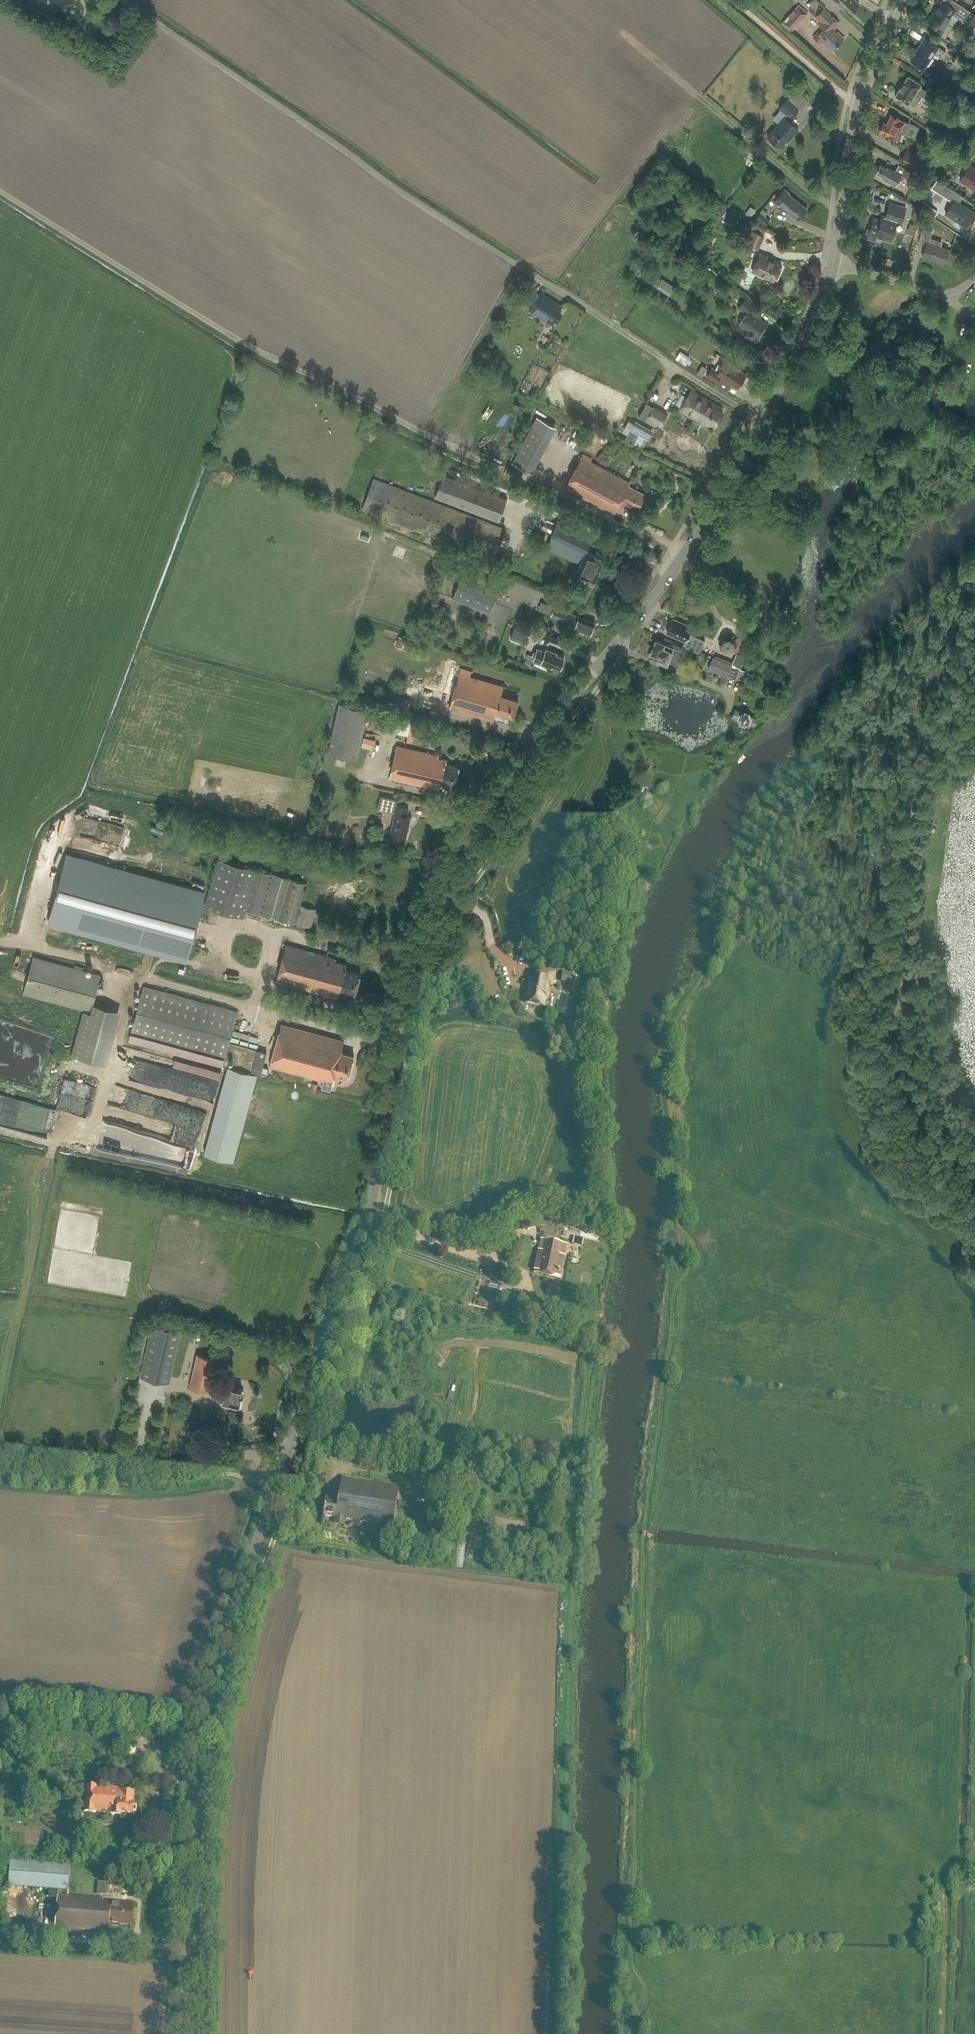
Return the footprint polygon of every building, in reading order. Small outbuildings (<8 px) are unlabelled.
[(859,3),(856,0),(834,0),(843,9),(847,6),(852,11),(859,3)] [(974,25),(974,15),(953,0),(951,0),(948,4),(942,0),(928,21),(938,28),(936,32),(946,38),(953,27),(947,23),(954,13),(962,19),(961,20),(973,27),(974,25)] [(792,32),(808,14),(798,5),(782,23),(792,32)] [(818,32),(814,37),(820,43),(821,42),(832,51),(844,38),(834,29),(839,23),(830,15),(824,9),(816,17),(823,23),(819,26),(823,30),(820,33),(818,32)] [(946,52),(939,47),(925,38),(910,59),(913,61),(925,69),(930,61),(935,54),(941,58),(946,52)] [(921,84),(908,75),(896,95),(908,103),(909,101),(915,105),(922,96),(930,101),(937,92),(929,86),(926,91),(920,86),(921,84)] [(791,118),(799,110),(787,100),(779,108),(788,115),(786,118),(784,117),(767,136),(780,147),(786,140),(788,141),(799,129),(789,120),(791,118)] [(884,122),(880,130),(889,134),(888,135),(896,139),(900,130),(904,132),(904,133),(912,136),(915,138),(920,128),(916,126),(909,123),(908,123),(899,119),(899,118),(891,114),(887,123),(884,122)] [(954,129),(950,136),(961,142),(965,135),(954,129)] [(907,150),(901,161),(918,170),(924,160),(907,150)] [(878,166),(876,169),(877,171),(876,173),(883,176),(882,178),(896,186),(902,175),(910,180),(913,173),(899,165),(895,171),(888,167),(887,168),(881,164),(880,165),(878,166)] [(974,189),(974,168),(970,165),(960,180),(974,189)] [(968,228),(974,216),(974,213),(959,202),(963,196),(937,180),(932,188),(953,202),(946,214),(968,228)] [(778,205),(779,204),(798,219),(807,208),(788,193),(789,192),(785,188),(774,202),(778,205)] [(867,228),(865,237),(875,241),(876,237),(891,242),(898,221),(901,223),(906,208),(890,202),(886,213),(885,217),(882,216),(881,220),(873,218),(869,229),(867,228)] [(934,216),(938,211),(926,202),(922,207),(934,216)] [(750,205),(746,214),(752,216),(756,208),(750,205)] [(761,213),(756,219),(766,226),(770,220),(765,216),(768,212),(763,209),(760,212),(761,213)] [(925,245),(922,256),(943,263),(947,249),(939,247),(940,242),(929,239),(931,232),(922,229),(918,243),(925,245)] [(759,249),(765,237),(751,230),(745,242),(759,249)] [(773,259),(761,253),(753,271),(773,280),(774,278),(777,279),(782,268),(780,267),(780,266),(781,263),(773,260),(773,259)] [(656,287),(669,296),(675,287),(662,278),(661,280),(654,276),(650,282),(656,286),(656,287)] [(529,309),(530,309),(552,323),(554,319),(557,321),(562,313),(559,311),(561,306),(540,293),(535,301),(529,297),(523,306),(529,309)] [(753,340),(756,336),(757,336),(767,323),(749,309),(754,303),(746,297),(739,307),(746,312),(739,323),(748,330),(745,334),(753,340)] [(678,357),(688,363),(693,356),(683,350),(678,357)] [(707,376),(716,382),(720,377),(737,388),(746,374),(725,361),(719,371),(712,367),(707,376)] [(706,375),(709,367),(705,365),(701,372),(706,375)] [(461,392),(469,396),(474,386),(466,382),(461,392)] [(691,390),(680,409),(699,420),(700,418),(707,421),(708,420),(716,425),(723,412),(719,410),(721,406),(691,390)] [(645,420),(647,417),(661,426),(668,414),(654,405),(653,406),(646,403),(639,416),(645,420)] [(538,414),(517,462),(539,472),(560,424),(538,414)] [(649,440),(654,431),(636,421),(634,424),(629,421),(626,427),(631,429),(648,440),(649,440)] [(644,448),(648,440),(631,429),(626,439),(644,448)] [(600,461),(609,465),(612,457),(604,453),(600,461)] [(620,500),(638,509),(646,494),(629,485),(630,482),(581,456),(564,488),(613,514),(620,500)] [(507,498),(443,474),(435,497),(498,521),(507,498)] [(492,560),(505,528),(374,478),(361,510),(492,560)] [(575,573),(576,573),(574,577),(585,582),(588,578),(594,581),(604,559),(586,550),(592,537),(558,522),(546,548),(580,563),(575,573)] [(501,585),(463,570),(452,598),(490,612),(501,585)] [(538,609),(551,615),(575,624),(574,628),(575,628),(575,630),(578,631),(580,631),(589,634),(594,622),(541,601),(538,609)] [(705,639),(688,633),(691,626),(673,619),(667,633),(685,640),(683,645),(700,652),(705,639)] [(517,625),(513,637),(525,642),(530,630),(517,625)] [(722,635),(718,641),(720,649),(726,652),(733,651),(736,645),(735,638),(729,634),(722,635)] [(405,639),(399,636),(396,646),(402,648),(405,639)] [(656,640),(649,657),(666,664),(667,661),(675,664),(675,662),(677,663),(681,655),(678,654),(680,651),(656,640)] [(552,667),(552,665),(560,668),(564,657),(556,654),(557,653),(546,649),(545,651),(537,648),(533,660),(552,667)] [(713,657),(708,669),(727,677),(728,676),(732,665),(732,664),(713,657)] [(728,676),(735,679),(736,678),(739,668),(740,668),(732,665),(728,676)] [(449,708),(493,721),(496,711),(513,716),(518,699),(501,694),(503,686),(470,676),(471,671),(461,668),(449,708)] [(739,668),(736,678),(744,681),(747,672),(739,668)] [(357,759),(368,709),(339,703),(327,752),(357,759)] [(731,718),(754,727),(758,719),(734,709),(731,718)] [(447,759),(437,757),(438,755),(397,745),(389,778),(437,789),(440,783),(454,787),(459,766),(446,763),(447,759)] [(380,796),(377,809),(394,812),(389,838),(405,842),(411,816),(406,816),(408,808),(395,805),(397,800),(380,796)] [(81,832),(122,842),(126,827),(119,825),(117,833),(113,832),(115,825),(102,822),(103,821),(94,818),(92,825),(84,822),(81,832)] [(186,960),(205,891),(66,855),(48,922),(186,960)] [(306,883),(218,858),(205,907),(244,917),(246,909),(310,927),(315,909),(300,905),(306,883)] [(330,956),(286,944),(276,982),(337,998),(339,990),(354,994),(359,972),(345,968),(346,964),(335,961),(335,959),(330,957),(330,956)] [(329,946),(327,952),(336,955),(338,948),(329,946)] [(33,955),(22,993),(83,1010),(70,1054),(106,1064),(120,1010),(93,1003),(101,974),(83,969),(83,966),(74,964),(73,967),(33,955)] [(529,988),(526,1004),(543,1008),(546,994),(545,994),(547,985),(551,986),(553,975),(539,972),(538,980),(530,979),(529,987),(529,988)] [(561,983),(573,985),(575,975),(563,973),(561,983)] [(263,1068),(267,1052),(228,1041),(237,1010),(143,985),(130,1034),(223,1060),(222,1064),(227,1065),(250,1072),(257,1073),(256,1074),(261,1075),(261,1073),(266,1075),(268,1069),(263,1068)] [(343,1040),(281,1023),(269,1065),(323,1079),(324,1077),(333,1080),(334,1074),(348,1077),(354,1054),(340,1050),(343,1040)] [(256,1074),(257,1073),(250,1072),(227,1065),(203,1152),(233,1160),(256,1074)] [(60,1108),(91,1115),(98,1086),(67,1079),(60,1108)] [(564,1257),(560,1256),(563,1245),(545,1241),(543,1252),(538,1251),(533,1272),(559,1278),(564,1257)] [(538,1312),(530,1310),(526,1324),(534,1326),(538,1312)] [(139,1378),(170,1385),(182,1332),(151,1325),(139,1378)] [(216,1359),(198,1355),(190,1388),(209,1393),(208,1395),(223,1399),(222,1401),(240,1404),(243,1389),(223,1385),(224,1381),(212,1378),(216,1359)] [(323,1512),(322,1515),(324,1517),(324,1518),(376,1526),(375,1531),(393,1534),(400,1488),(343,1479),(339,1502),(327,1500),(325,1511),(323,1512)] [(464,1568),(467,1547),(460,1546),(457,1567),(464,1568)] [(87,1788),(85,1814),(95,1815),(95,1814),(113,1815),(112,1817),(121,1818),(121,1821),(130,1822),(131,1817),(134,1817),(136,1815),(136,1808),(134,1806),(135,1795),(122,1794),(122,1791),(87,1788)] [(68,1898),(71,1867),(11,1862),(8,1887),(58,1891),(55,1934),(109,1938),(110,1928),(119,1929),(119,1927),(132,1928),(133,1905),(102,1903),(103,1900),(68,1898)] [(97,1883),(96,1896),(109,1897),(110,1884),(97,1883)]
